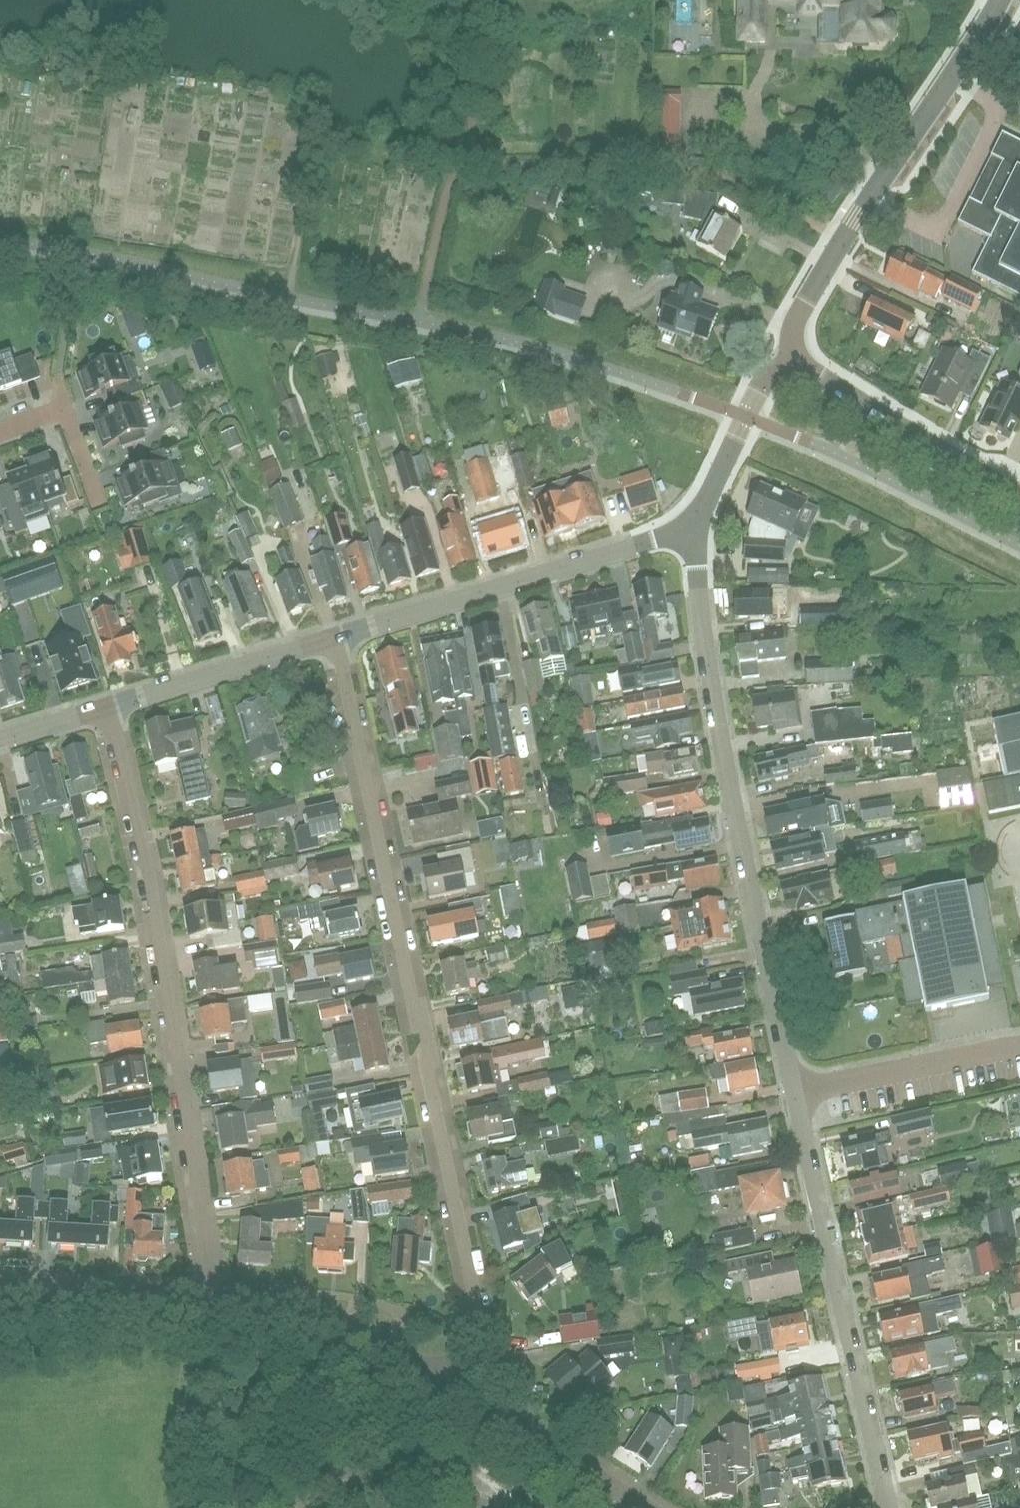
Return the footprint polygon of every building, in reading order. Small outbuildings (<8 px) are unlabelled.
[(701,0),(667,0),(665,53),(699,54),(701,0)] [(801,13),(821,13),(821,9),(843,10),(842,44),(879,44),(879,38),(892,39),(893,21),(889,16),(879,16),(880,0),(739,0),(738,41),(765,42),(766,1),(802,2),(801,13)] [(735,42),(735,28),(722,28),(721,42),(735,42)] [(657,91),(656,153),(679,154),(679,141),(670,141),(670,104),(680,104),(680,91),(657,91)] [(127,184),(150,184),(152,123),(129,122),(127,184)] [(958,223),(985,236),(992,240),(1003,218),(1019,226),(1019,142),(1003,133),(1002,134),(991,156),(991,157),(994,158),(973,201),(970,200),(969,200),(958,223)] [(584,189),(573,188),(573,203),(583,204),(584,189)] [(686,191),(686,192),(666,190),(664,204),(684,206),(683,218),(702,221),(700,232),(703,234),(698,244),(697,243),(696,245),(725,262),(726,260),(724,259),(740,231),(741,231),(742,230),(733,225),(735,221),(713,209),(714,196),(718,196),(719,195),(686,191)] [(972,274),(1019,297),(1019,226),(1003,218),(992,240),(985,236),(982,241),(984,245),(986,246),(972,274)] [(587,232),(587,242),(603,244),(604,233),(587,232)] [(916,291),(921,281),(944,293),(942,298),(971,312),(982,290),(952,276),(950,281),(898,256),(887,277),(916,291)] [(555,315),(565,288),(546,281),(537,308),(555,315)] [(705,307),(704,310),(697,307),(702,294),(680,286),(674,301),(670,299),(659,328),(689,339),(691,334),(707,340),(718,311),(705,307)] [(873,297),(861,321),(903,341),(907,334),(914,317),(873,297)] [(123,312),(125,320),(139,315),(137,307),(123,312)] [(925,349),(930,337),(931,335),(919,330),(914,344),(925,349)] [(932,352),(937,340),(930,337),(925,349),(932,352)] [(196,347),(205,369),(216,365),(207,343),(206,343),(204,338),(196,340),(199,346),(196,347)] [(965,381),(977,387),(990,360),(973,351),(968,362),(943,349),(921,394),(952,409),(965,381)] [(39,379),(32,357),(15,364),(11,352),(0,356),(0,392),(39,379)] [(331,352),(314,357),(318,369),(335,364),(334,362),(339,361),(337,352),(332,354),(331,352)] [(87,398),(114,389),(118,401),(144,392),(131,357),(117,362),(114,354),(92,362),(95,370),(79,376),(87,398)] [(415,359),(388,366),(393,384),(420,376),(415,359)] [(305,424),(296,399),(290,401),(283,381),(275,383),(291,429),(305,424)] [(1019,390),(1002,381),(980,427),(996,435),(997,433),(1009,439),(1019,418),(1019,388),(1019,390)] [(149,407),(144,392),(118,401),(123,414),(111,418),(111,419),(96,424),(105,447),(121,441),(123,449),(146,441),(143,433),(147,431),(139,410),(149,407)] [(551,421),(567,417),(564,405),(548,409),(551,421)] [(233,431),(223,436),(229,449),(239,445),(233,431)] [(132,477),(117,482),(126,505),(142,499),(144,507),(167,499),(164,491),(177,486),(164,450),(139,459),(144,472),(132,477)] [(519,490),(507,453),(495,457),(507,494),(519,490)] [(535,487),(525,453),(511,457),(521,491),(535,487)] [(411,454),(394,459),(404,494),(422,488),(411,454)] [(27,463),(31,472),(43,506),(44,505),(64,498),(67,507),(80,503),(71,478),(60,482),(50,455),(27,463)] [(270,462),(260,466),(267,486),(278,481),(270,462)] [(44,505),(43,506),(31,472),(10,480),(18,504),(19,507),(8,511),(17,536),(29,531),(26,522),(48,514),(44,505)] [(588,475),(561,483),(576,529),(578,529),(581,530),(588,528),(590,525),(604,520),(605,521),(606,520),(595,484),(593,485),(594,485),(591,486),(588,475)] [(652,482),(625,490),(630,507),(657,498),(652,482)] [(543,502),(534,505),(545,539),(562,534),(565,535),(572,533),(574,530),(576,529),(561,483),(539,491),(543,502)] [(305,521),(289,484),(269,492),(285,529),(305,521)] [(192,499),(206,495),(204,485),(189,489),(192,499)] [(762,487),(760,490),(756,490),(753,497),(756,500),(749,515),(755,518),(753,520),(752,522),(751,525),(750,529),(750,532),(749,535),(750,538),(750,541),(746,541),(745,559),(783,561),(784,543),(783,543),(787,532),(791,534),(805,503),(786,494),(785,498),(762,487)] [(443,501),(450,520),(438,523),(451,568),(476,560),(463,518),(465,517),(458,496),(443,501)] [(241,530),(246,539),(260,533),(250,511),(236,517),(241,530)] [(337,556),(343,554),(352,584),(355,583),(358,594),(382,587),(368,544),(344,552),(342,546),(355,542),(347,515),(326,521),(334,548),(335,548),(337,556)] [(516,516),(477,527),(486,557),(525,545),(516,516)] [(439,571),(424,522),(402,528),(417,578),(439,571)] [(367,527),(376,554),(381,571),(384,570),(389,586),(411,579),(401,546),(388,551),(379,523),(367,527)] [(153,563),(143,530),(120,537),(131,570),(153,563)] [(243,565),(255,560),(246,539),(241,530),(229,535),(243,565)] [(347,597),(335,556),(329,537),(312,542),(317,561),(313,563),(321,591),(323,590),(327,603),(347,597)] [(283,566),(287,577),(276,580),(289,614),(312,605),(300,572),(298,572),(290,548),(277,552),(282,566),(283,566)] [(53,558),(2,576),(8,594),(59,577),(53,558)] [(221,633),(210,603),(201,582),(189,586),(188,583),(189,583),(181,561),(164,568),(172,590),(178,588),(188,611),(200,642),(221,633)] [(753,573),(753,582),(789,583),(789,573),(753,573)] [(250,575),(224,585),(242,629),(267,619),(250,575)] [(639,621),(648,663),(650,663),(675,658),(671,644),(660,646),(654,617),(657,617),(658,619),(665,618),(665,615),(668,615),(661,582),(634,587),(640,620),(639,621)] [(591,596),(574,600),(575,604),(571,604),(574,620),(578,619),(581,631),(611,625),(613,637),(625,634),(616,591),(602,594),(602,593),(590,595),(591,596)] [(882,607),(900,607),(900,591),(881,591),(882,607)] [(736,616),(772,616),(772,592),(736,592),(736,616)] [(523,664),(529,695),(545,692),(543,679),(567,674),(563,656),(562,656),(548,605),(522,613),(531,645),(538,643),(543,660),(523,664)] [(100,637),(109,668),(119,666),(122,666),(126,665),(129,663),(132,662),(129,654),(138,652),(131,629),(123,631),(117,608),(94,615),(100,637)] [(44,650),(57,692),(91,682),(78,640),(80,640),(90,637),(82,609),(64,614),(72,641),(44,650)] [(497,685),(493,665),(507,662),(503,644),(500,626),(472,632),(483,688),(497,685)] [(740,663),(742,679),(759,677),(758,661),(786,658),(782,631),(737,636),(740,663)] [(442,637),(450,681),(454,700),(457,715),(468,713),(465,699),(475,697),(467,652),(466,652),(463,633),(442,637)] [(703,633),(689,637),(692,649),(706,645),(703,633)] [(616,652),(619,666),(645,660),(639,635),(624,638),(626,650),(616,652)] [(442,637),(421,641),(430,685),(433,704),(454,700),(450,681),(442,637)] [(412,683),(404,649),(377,656),(385,689),(390,688),(392,696),(387,697),(398,737),(419,732),(410,697),(414,696),(411,683),(412,683)] [(15,656),(1,660),(0,658),(0,705),(1,709),(25,701),(18,679),(22,678),(15,656)] [(808,684),(853,682),(852,660),(806,662),(808,684)] [(650,663),(648,663),(618,670),(623,692),(638,689),(638,690),(680,681),(677,665),(651,670),(650,663)] [(606,679),(595,681),(598,697),(608,695),(606,679)] [(594,705),(591,685),(573,687),(576,708),(594,705)] [(768,696),(753,698),(757,728),(785,724),(785,729),(802,726),(797,691),(784,693),(783,686),(767,689),(768,696)] [(630,718),(644,715),(685,707),(681,690),(627,701),(630,718)] [(236,707),(247,742),(253,762),(285,752),(267,697),(236,707)] [(517,755),(507,705),(482,710),(492,760),(517,755)] [(836,709),(813,712),(817,744),(875,739),(874,721),(862,721),(861,709),(836,710),(836,709)] [(595,731),(592,710),(577,712),(580,734),(595,731)] [(687,715),(653,721),(630,726),(633,743),(657,739),(659,748),(679,744),(677,735),(691,732),(687,715)] [(993,721),(1005,780),(983,785),(989,813),(1019,807),(1019,716),(993,721)] [(156,766),(177,761),(187,804),(211,798),(193,721),(170,726),(169,722),(147,727),(156,766)] [(434,731),(441,762),(463,758),(457,727),(434,731)] [(583,735),(585,747),(601,744),(599,732),(583,735)] [(892,751),(893,755),(914,753),(912,735),(881,738),(883,752),(892,751)] [(854,758),(879,754),(878,743),(853,747),(854,758)] [(599,746),(599,755),(624,754),(624,745),(599,746)] [(792,775),(791,771),(810,766),(809,761),(819,758),(816,745),(805,748),(805,746),(753,758),(759,782),(792,775)] [(98,791),(93,776),(94,776),(85,746),(64,752),(72,781),(66,783),(72,801),(70,802),(76,822),(89,817),(82,796),(98,791)] [(665,751),(637,757),(640,772),(648,771),(649,776),(662,773),(664,780),(698,774),(693,749),(666,755),(665,751)] [(822,753),(823,762),(853,760),(852,751),(822,753)] [(49,756),(26,763),(34,790),(20,794),(24,812),(67,800),(57,766),(52,767),(49,756)] [(525,792),(519,759),(499,763),(506,796),(525,792)] [(471,764),(477,795),(499,791),(493,760),(471,764)] [(826,786),(857,782),(855,762),(842,764),(843,770),(824,772),(826,786)] [(969,769),(936,773),(941,811),(974,807),(969,769)] [(605,797),(648,789),(645,773),(602,780),(605,797)] [(436,784),(440,800),(471,793),(468,778),(436,784)] [(656,816),(674,813),(705,807),(701,785),(638,797),(641,809),(654,807),(656,816)] [(836,791),(838,801),(858,798),(856,788),(836,791)] [(823,798),(765,811),(770,836),(801,829),(802,832),(829,826),(823,798)] [(297,817),(294,800),(254,809),(259,831),(279,826),(278,821),(297,817)] [(892,800),(861,805),(864,822),(895,817),(892,800)] [(411,827),(414,843),(462,833),(455,802),(409,811),(412,827),(411,827)] [(336,810),(335,806),(307,813),(310,826),(300,828),(295,835),(300,852),(320,848),(318,837),(341,832),(338,820),(342,819),(339,810),(336,810)] [(223,815),(227,831),(256,824),(252,808),(223,815)] [(610,813),(597,816),(599,828),(612,826),(610,813)] [(487,821),(491,838),(506,835),(503,818),(487,821)] [(691,818),(660,824),(639,828),(639,826),(605,832),(610,860),(645,853),(644,850),(677,843),(678,850),(712,844),(707,819),(692,822),(691,818)] [(12,824),(20,854),(36,850),(28,820),(12,824)] [(98,823),(79,829),(81,837),(101,831),(98,823)] [(561,823),(557,824),(559,835),(570,833),(570,829),(561,823)] [(178,864),(210,857),(204,830),(194,832),(194,831),(172,836),(173,840),(169,841),(171,851),(175,851),(178,864)] [(858,863),(907,853),(903,833),(854,843),(858,863)] [(824,858),(818,834),(772,844),(778,869),(824,858)] [(820,839),(827,860),(838,857),(831,835),(820,839)] [(505,841),(493,844),(498,865),(510,863),(505,841)] [(528,842),(509,845),(511,861),(530,859),(528,842)] [(464,874),(476,871),(471,848),(445,854),(448,867),(425,872),(430,898),(467,891),(464,874)] [(92,853),(82,855),(88,879),(97,877),(92,853)] [(178,864),(184,892),(206,887),(206,886),(216,884),(213,866),(222,864),(220,855),(210,857),(178,864)] [(341,856),(308,863),(313,886),(322,884),(324,891),(355,885),(350,861),(342,863),(341,856)] [(300,875),(297,858),(263,865),(267,882),(300,875)] [(715,860),(683,866),(683,863),(631,872),(634,892),(669,886),(668,883),(686,880),(688,889),(719,883),(715,860)] [(897,875),(894,860),(859,867),(863,883),(897,875)] [(593,899),(588,866),(567,869),(573,902),(593,899)] [(782,885),(787,907),(797,905),(798,910),(817,906),(816,901),(833,897),(827,871),(797,878),(798,881),(782,885)] [(263,873),(236,878),(239,894),(266,888),(263,873)] [(910,935),(899,937),(905,962),(898,963),(906,1005),(924,1002),(926,1012),(989,999),(987,989),(1005,986),(984,885),(967,889),(966,885),(903,898),(904,902),(910,935)] [(126,916),(122,915),(120,899),(73,906),(75,926),(79,925),(80,931),(98,929),(99,932),(124,929),(124,925),(127,923),(126,916)] [(702,920),(726,916),(723,899),(694,904),(694,906),(670,910),(673,926),(702,920)] [(331,901),(298,908),(301,922),(326,916),(328,926),(326,927),(329,939),(362,932),(357,908),(333,913),(331,901)] [(855,917),(825,924),(836,980),(868,974),(862,944),(910,935),(904,902),(854,912),(855,917)] [(187,911),(191,938),(214,935),(217,949),(243,945),(237,903),(187,911)] [(620,937),(622,937),(642,933),(636,905),(614,909),(620,937)] [(474,912),(429,921),(431,932),(429,932),(431,942),(433,941),(434,946),(479,936),(474,912)] [(274,916),(258,918),(262,942),(277,940),(274,916)] [(726,916),(702,920),(673,926),(677,951),(731,941),(726,916)] [(586,926),(589,941),(618,935),(615,920),(586,926)] [(26,951),(23,935),(12,937),(10,921),(0,922),(0,955),(26,951)] [(622,937),(620,937),(591,943),(596,969),(627,963),(622,937)] [(280,966),(277,942),(244,946),(246,964),(253,963),(254,970),(280,966)] [(489,964),(509,959),(506,946),(486,950),(489,964)] [(345,953),(315,959),(319,979),(344,974),(346,983),(374,977),(369,953),(357,955),(356,950),(345,953)] [(42,972),(45,990),(80,985),(133,978),(129,952),(91,958),(93,972),(80,974),(79,970),(76,971),(75,968),(42,972)] [(12,994),(22,992),(16,956),(7,957),(8,963),(2,964),(3,971),(9,970),(9,973),(2,974),(5,994),(12,993),(12,994)] [(218,961),(195,965),(199,995),(222,991),(222,990),(239,988),(239,987),(236,963),(218,965),(218,961)] [(476,961),(465,964),(464,961),(442,966),(448,995),(471,990),(468,980),(478,977),(477,974),(482,973),(480,965),(477,966),(476,961)] [(695,1016),(744,1006),(741,990),(743,987),(743,985),(739,983),(739,979),(707,986),(704,971),(670,977),(674,996),(690,993),(695,1016)] [(133,978),(80,985),(81,995),(96,993),(96,994),(109,992),(111,1005),(136,1001),(133,978)] [(601,980),(589,983),(593,998),(604,996),(601,980)] [(333,1000),(330,983),(295,988),(295,989),(288,991),(290,1005),(298,1004),(298,1005),(333,1000)] [(584,986),(570,989),(575,1007),(588,1004),(584,986)] [(511,995),(514,1005),(537,1000),(535,990),(511,995)] [(287,992),(273,994),(281,1043),(295,1041),(287,992)] [(455,1047),(483,1041),(484,1046),(511,1040),(505,1013),(513,1012),(512,1007),(514,1007),(514,1005),(511,995),(478,1002),(481,1016),(450,1022),(455,1047)] [(225,1002),(226,1008),(202,1012),(206,1039),(232,1035),(230,1025),(247,1022),(244,999),(225,1002)] [(349,1017),(345,1000),(319,1005),(322,1022),(349,1017)] [(384,1038),(377,1008),(354,1013),(356,1026),(334,1031),(338,1048),(384,1038)] [(36,1016),(15,1020),(17,1032),(38,1028),(36,1016)] [(90,1044),(110,1041),(111,1052),(143,1047),(139,1024),(108,1029),(107,1022),(87,1025),(90,1044)] [(663,1024),(646,1027),(647,1037),(665,1034),(663,1024)] [(754,1055),(748,1030),(712,1037),(710,1030),(686,1036),(688,1048),(704,1044),(705,1049),(714,1047),(718,1063),(754,1055)] [(666,1037),(643,1041),(645,1049),(654,1047),(654,1050),(667,1048),(666,1037)] [(338,1048),(341,1063),(363,1058),(366,1073),(390,1068),(384,1038),(338,1048)] [(0,1047),(0,1080),(18,1075),(10,1044),(0,1047)] [(228,1044),(216,1046),(217,1054),(229,1052),(228,1044)] [(295,1044),(261,1049),(264,1064),(277,1062),(298,1058),(295,1044)] [(489,1050),(491,1058),(456,1066),(456,1067),(457,1067),(459,1077),(462,1078),(465,1077),(469,1092),(502,1085),(499,1071),(508,1069),(503,1047),(489,1050)] [(240,1059),(208,1063),(212,1094),(240,1090),(242,1102),(258,1099),(253,1060),(241,1061),(240,1059)] [(147,1074),(146,1061),(101,1067),(102,1068),(106,1093),(149,1086),(149,1082),(151,1082),(150,1074),(147,1074)] [(754,1063),(726,1068),(726,1064),(708,1067),(711,1082),(728,1079),(731,1093),(759,1088),(754,1063)] [(587,1065),(568,1066),(569,1079),(588,1078),(587,1065)] [(553,1073),(517,1080),(520,1095),(545,1090),(556,1088),(553,1073)] [(331,1075),(305,1080),(307,1093),(334,1088),(331,1075)] [(302,1081),(291,1082),(293,1093),(303,1092),(302,1081)] [(663,1115),(710,1109),(706,1090),(678,1093),(678,1095),(660,1097),(663,1115)] [(338,1106),(335,1092),(309,1097),(311,1111),(338,1106)] [(349,1105),(355,1129),(404,1118),(399,1094),(349,1105)] [(308,1097),(294,1099),(297,1117),(311,1114),(308,1097)] [(492,1108),(469,1113),(471,1124),(468,1124),(471,1137),(474,1136),(475,1141),(488,1138),(489,1144),(517,1138),(508,1098),(491,1101),(492,1108)] [(150,1101),(90,1110),(92,1120),(106,1117),(108,1134),(154,1127),(154,1125),(157,1122),(156,1115),(152,1113),(150,1101)] [(254,1105),(254,1101),(222,1106),(224,1120),(218,1121),(223,1150),(249,1146),(247,1132),(257,1130),(257,1126),(277,1123),(274,1102),(254,1105)] [(907,1116),(892,1119),(896,1136),(911,1132),(907,1116)] [(766,1120),(729,1128),(728,1128),(726,1117),(677,1125),(679,1138),(692,1136),(694,1150),(732,1144),(735,1156),(762,1150),(762,1147),(771,1145),(766,1120)] [(558,1139),(555,1125),(540,1128),(543,1143),(558,1139)] [(343,1129),(332,1132),(334,1141),(345,1139),(343,1129)] [(676,1130),(667,1132),(669,1141),(677,1139),(676,1130)] [(88,1144),(86,1131),(64,1135),(67,1148),(88,1144)] [(889,1132),(874,1135),(841,1142),(847,1167),(862,1164),(864,1172),(882,1168),(881,1165),(889,1164),(885,1146),(892,1145),(889,1132)] [(353,1140),(356,1164),(373,1162),(376,1177),(409,1172),(405,1144),(383,1147),(381,1135),(353,1140)] [(566,1140),(546,1144),(549,1155),(568,1152),(566,1140)] [(533,1142),(520,1144),(521,1147),(522,1153),(535,1150),(533,1142)] [(23,1143),(2,1148),(5,1162),(26,1157),(23,1143)] [(78,1147),(78,1153),(77,1162),(104,1159),(101,1143),(78,1147)] [(162,1175),(163,1174),(158,1145),(118,1151),(120,1161),(123,1160),(126,1180),(150,1176),(151,1182),(163,1180),(162,1175)] [(483,1163),(490,1193),(511,1188),(529,1184),(524,1163),(522,1153),(521,1147),(510,1150),(512,1158),(505,1159),(483,1163)] [(704,1152),(706,1161),(727,1157),(725,1148),(704,1152)] [(281,1165),(302,1163),(300,1149),(279,1151),(281,1165)] [(56,1150),(44,1152),(46,1161),(51,1164),(58,1163),(56,1150)] [(977,1161),(966,1163),(970,1179),(980,1176),(977,1161)] [(251,1162),(226,1166),(228,1183),(225,1184),(226,1194),(230,1193),(230,1195),(256,1191),(251,1162)] [(776,1215),(774,1207),(782,1206),(781,1202),(786,1201),(782,1181),(777,1182),(776,1178),(772,1179),(768,1162),(714,1172),(718,1191),(745,1186),(751,1212),(758,1210),(760,1219),(776,1215)] [(965,1162),(938,1169),(942,1187),(948,1186),(970,1180),(970,1179),(966,1163),(965,1162)] [(42,1166),(33,1169),(32,1181),(41,1182),(42,1166)] [(303,1169),(306,1192),(320,1190),(316,1167),(303,1169)] [(856,1204),(885,1197),(901,1193),(896,1171),(880,1175),(851,1182),(856,1204)] [(629,1195),(625,1178),(612,1181),(616,1198),(629,1195)] [(371,1205),(413,1199),(411,1180),(368,1187),(371,1205)] [(942,1187),(928,1190),(932,1205),(951,1200),(948,1186),(942,1187)] [(136,1248),(135,1257),(163,1259),(165,1235),(164,1235),(165,1216),(141,1215),(142,1192),(129,1191),(126,1229),(125,1248),(136,1248)] [(338,1192),(320,1193),(321,1205),(339,1204),(338,1192)] [(370,1220),(365,1192),(350,1195),(354,1222),(370,1220)] [(48,1195),(44,1195),(44,1202),(43,1221),(52,1222),(50,1245),(80,1247),(81,1228),(68,1228),(69,1204),(47,1202),(48,1195)] [(495,1218),(504,1249),(524,1243),(526,1252),(542,1243),(539,1231),(545,1230),(539,1208),(532,1210),(529,1198),(510,1204),(513,1212),(495,1218)] [(6,1224),(4,1242),(34,1244),(35,1221),(43,1221),(44,1202),(20,1201),(18,1225),(6,1224)] [(272,1205),(271,1220),(273,1221),(280,1221),(281,1221),(306,1218),(304,1202),(272,1205)] [(896,1202),(857,1212),(863,1239),(902,1229),(912,1227),(908,1211),(898,1213),(896,1202)] [(81,1228),(80,1247),(109,1248),(111,1224),(119,1224),(120,1207),(95,1205),(94,1229),(81,1228)] [(1013,1211),(987,1216),(993,1243),(1018,1237),(1016,1225),(1013,1211)] [(396,1241),(393,1273),(417,1275),(418,1262),(431,1263),(432,1243),(423,1242),(424,1218),(412,1217),(412,1219),(399,1218),(397,1241),(396,1241)] [(432,1218),(433,1236),(444,1236),(443,1217),(432,1218)] [(316,1268),(320,1268),(320,1272),(329,1272),(329,1269),(342,1269),(343,1261),(355,1262),(355,1244),(344,1243),(345,1229),(330,1228),(331,1220),(308,1218),(306,1245),(317,1246),(316,1268)] [(917,1221),(923,1245),(933,1242),(927,1219),(917,1221)] [(242,1245),(241,1264),(271,1266),(272,1247),(259,1246),(259,1234),(273,1235),(274,1224),(273,1223),(258,1222),(257,1222),(244,1222),(242,1245)] [(171,1229),(171,1240),(179,1240),(179,1230),(171,1229)] [(717,1252),(756,1245),(753,1229),(715,1236),(717,1252)] [(902,1229),(863,1239),(870,1265),(908,1256),(902,1229)] [(545,1257),(514,1281),(529,1301),(557,1279),(554,1275),(573,1265),(562,1242),(542,1252),(545,1257)] [(940,1242),(923,1245),(926,1256),(942,1253),(940,1242)] [(1000,1242),(975,1247),(981,1277),(1006,1271),(1000,1242)] [(727,1275),(748,1271),(754,1303),(801,1293),(794,1259),(767,1265),(764,1253),(724,1262),(727,1275)] [(878,1299),(878,1301),(910,1294),(911,1300),(931,1295),(926,1276),(933,1275),(933,1273),(945,1271),(942,1258),(903,1265),(904,1270),(873,1277),(875,1287),(872,1289),(874,1298),(878,1299)] [(667,1261),(649,1264),(651,1273),(669,1271),(667,1261)] [(1016,1285),(1009,1286),(1012,1309),(1019,1307),(1019,1284),(1016,1285)] [(887,1341),(923,1333),(923,1336),(941,1332),(941,1330),(940,1331),(936,1315),(963,1309),(959,1296),(916,1305),(917,1309),(882,1317),(887,1341)] [(565,1343),(598,1338),(595,1312),(561,1317),(565,1343)] [(770,1322),(757,1324),(762,1354),(776,1351),(776,1352),(786,1350),(787,1353),(799,1351),(798,1348),(810,1346),(809,1342),(811,1340),(809,1333),(807,1331),(804,1315),(770,1322)] [(599,1358),(635,1352),(633,1335),(597,1340),(599,1358)] [(681,1335),(663,1338),(665,1349),(674,1355),(684,1353),(681,1335)] [(956,1338),(889,1353),(892,1365),(890,1367),(891,1374),(894,1375),(895,1378),(907,1376),(907,1378),(924,1374),(923,1372),(951,1366),(948,1352),(959,1349),(956,1338)] [(549,1374),(570,1400),(586,1386),(593,1394),(610,1380),(588,1355),(575,1367),(568,1358),(549,1374)] [(781,1372),(779,1359),(737,1367),(739,1380),(781,1372)] [(682,1376),(677,1383),(678,1392),(692,1390),(690,1375),(682,1376)] [(938,1411),(936,1400),(958,1395),(954,1377),(930,1383),(930,1386),(899,1393),(900,1396),(898,1399),(900,1406),(903,1407),(905,1419),(938,1411)] [(747,1405),(750,1418),(770,1414),(772,1413),(827,1399),(823,1379),(789,1385),(792,1398),(780,1399),(780,1397),(747,1405)] [(742,1385),(728,1388),(730,1398),(744,1395),(742,1385)] [(678,1396),(676,1426),(691,1428),(694,1398),(678,1396)] [(832,1420),(827,1399),(772,1413),(775,1424),(796,1419),(799,1428),(832,1420)] [(648,1414),(626,1450),(651,1465),(673,1430),(648,1414)] [(770,1414),(750,1418),(753,1429),(773,1424),(770,1414)] [(837,1440),(832,1420),(799,1428),(781,1432),(783,1443),(801,1440),(803,1448),(837,1440)] [(983,1432),(950,1440),(946,1425),(909,1434),(915,1461),(938,1456),(939,1459),(953,1456),(952,1452),(961,1450),(962,1455),(987,1449),(983,1432)] [(703,1449),(706,1498),(737,1497),(736,1470),(751,1469),(749,1427),(720,1429),(721,1448),(703,1449)] [(771,1455),(767,1434),(754,1437),(758,1457),(771,1455)] [(1019,1469),(1019,1466),(1019,1464),(1019,1438),(1015,1438),(1018,1455),(1006,1457),(1009,1470),(1019,1469)] [(842,1461),(837,1440),(803,1448),(805,1456),(788,1460),(791,1472),(842,1461)] [(847,1481),(842,1461),(791,1472),(793,1482),(810,1478),(813,1488),(847,1481)] [(768,1463),(758,1465),(760,1476),(770,1475),(768,1463)] [(975,1464),(944,1471),(946,1481),(926,1486),(931,1507),(934,1507),(937,1507),(970,1499),(976,1498),(982,1496),(975,1464)] [(993,1468),(981,1471),(987,1495),(999,1492),(993,1468)] [(760,1476),(762,1492),(783,1490),(780,1473),(770,1475),(760,1476)] [(988,1495),(982,1496),(976,1498),(970,1499),(937,1507),(991,1507),(988,1495)]
